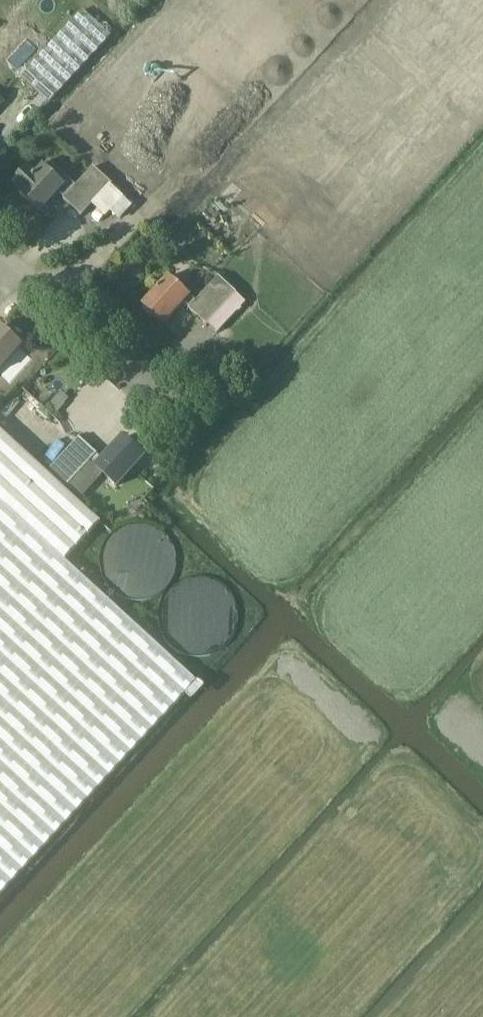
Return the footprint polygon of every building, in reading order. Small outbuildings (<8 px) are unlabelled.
[(51,102),(112,36),(83,9),(22,75),(51,102)] [(83,91),(50,127),(93,167),(94,166),(112,182),(111,183),(173,240),(206,202),(86,94),(83,91)] [(29,166),(14,183),(22,190),(20,192),(41,211),(59,192),(65,197),(64,198),(82,215),(111,183),(112,182),(94,166),(93,167),(77,184),(50,159),(37,174),(29,166)] [(208,325),(238,292),(219,275),(197,300),(170,276),(143,304),(164,324),(185,301),(191,306),(190,308),(208,325)] [(23,344),(3,325),(2,325),(0,327),(0,369),(23,344)] [(198,679),(67,558),(104,519),(103,518),(67,485),(90,460),(118,485),(145,456),(123,437),(102,459),(96,454),(97,452),(80,436),(49,469),(0,425),(0,895),(198,679)] [(169,562),(169,555),(167,550),(164,546),(161,542),(157,539),(152,536),(147,535),(141,535),(135,535),(131,537),(127,539),(123,543),(120,546),(117,551),(116,556),(115,562),(116,567),(117,572),(119,576),(123,581),(127,584),(132,587),(141,589),(147,588),(152,587),(156,585),(161,582),(164,578),(167,573),(169,568),(169,562)] [(234,617),(233,610),(231,605),(229,600),(225,596),(221,592),(217,590),(211,588),(205,587),(199,587),(194,588),(189,591),(184,594),(180,599),(178,603),(175,608),(174,614),(174,619),(176,625),(178,631),(181,635),(185,640),(191,643),(197,646),(203,646),(209,646),(214,645),(220,642),(224,639),(228,634),(231,629),(233,623),(234,617)]
